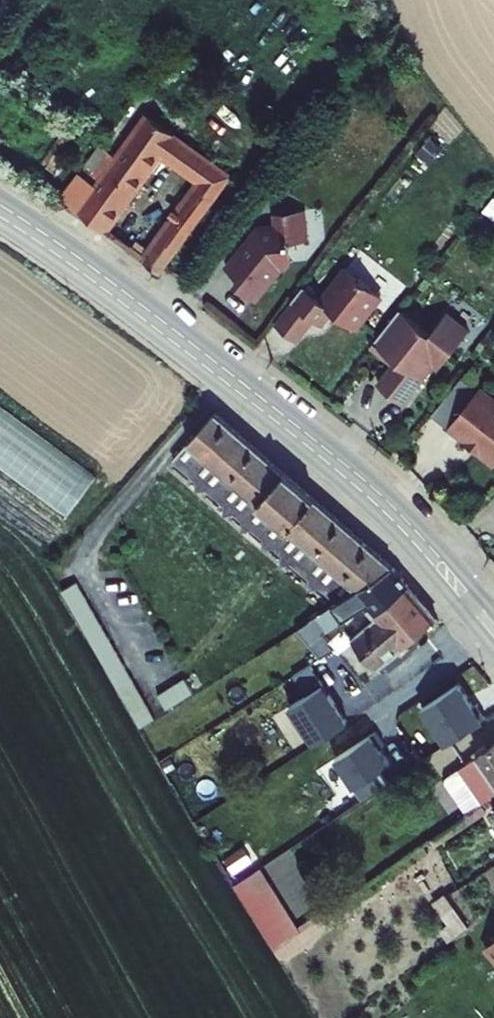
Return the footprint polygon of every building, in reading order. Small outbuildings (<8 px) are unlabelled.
[(79,169),(59,194),(99,221),(157,152),(198,181),(145,253),(164,268),(235,172),(152,112),(95,180),(79,169)] [(282,213),(309,209),(307,197),(278,201),(279,213),(264,216),(251,234),(252,235),(284,231),(282,213)] [(246,267),(242,273),(263,289),(288,255),(294,255),(298,250),(295,230),(312,228),(309,209),(282,213),(284,231),(252,235),(251,234),(233,257),(246,267)] [(321,299),(303,285),(292,300),(316,318),(322,323),(332,309),(356,327),(382,293),(346,266),(321,299)] [(292,300),(275,323),(299,341),(316,318),(292,300)] [(401,308),(375,342),(393,356),(403,354),(404,363),(395,365),(379,383),(403,402),(435,362),(441,366),(470,329),(448,311),(431,332),(401,308)] [(478,393),(461,379),(431,416),(449,430),(478,393)] [(449,430),(469,446),(472,444),(480,450),(476,454),(493,469),(493,405),(479,393),(478,393),(449,430)] [(173,451),(186,462),(225,412),(214,403),(173,451)] [(186,462),(199,473),(240,425),(225,412),(186,462)] [(199,473),(213,484),(252,436),(240,425),(199,473)] [(213,484),(227,496),(267,448),(252,436),(213,484)] [(227,496),(243,509),(282,461),(267,448),(227,496)] [(243,509),(273,533),(312,486),(282,461),(243,509)] [(273,533),(289,546),(328,501),(312,486),(273,533)] [(289,546),(304,560),(344,514),(328,501),(289,546)] [(304,560),(320,573),(359,527),(344,514),(304,560)] [(320,573),(335,585),(374,539),(359,527),(320,573)] [(335,585),(345,593),(394,561),(384,550),(374,539),(335,585)] [(299,624),(329,652),(344,642),(339,635),(352,623),(348,618),(371,601),(384,590),(392,601),(402,592),(399,590),(409,579),(394,561),(345,593),(299,624)] [(420,592),(409,579),(399,590),(402,592),(392,601),(384,590),(371,601),(381,612),(382,612),(385,616),(397,606),(399,609),(420,592)] [(62,587),(142,726),(157,717),(78,580),(62,587)] [(437,612),(420,592),(399,609),(397,606),(385,616),(382,612),(381,612),(359,632),(355,634),(371,657),(437,612)] [(339,635),(344,642),(355,634),(359,632),(352,623),(339,635)] [(159,688),(167,702),(195,683),(187,671),(159,688)] [(419,700),(443,736),(484,709),(475,696),(471,698),(456,675),(419,700)] [(314,743),(348,721),(323,683),(289,704),(314,743)] [(378,728),(339,753),(361,788),(401,763),(378,728)] [(493,789),(493,738),(445,771),(444,777),(465,808),(493,789)] [(257,859),(232,875),(275,944),(300,927),(257,859)] [(452,893),(470,920),(493,904),(474,878),(452,893)]
